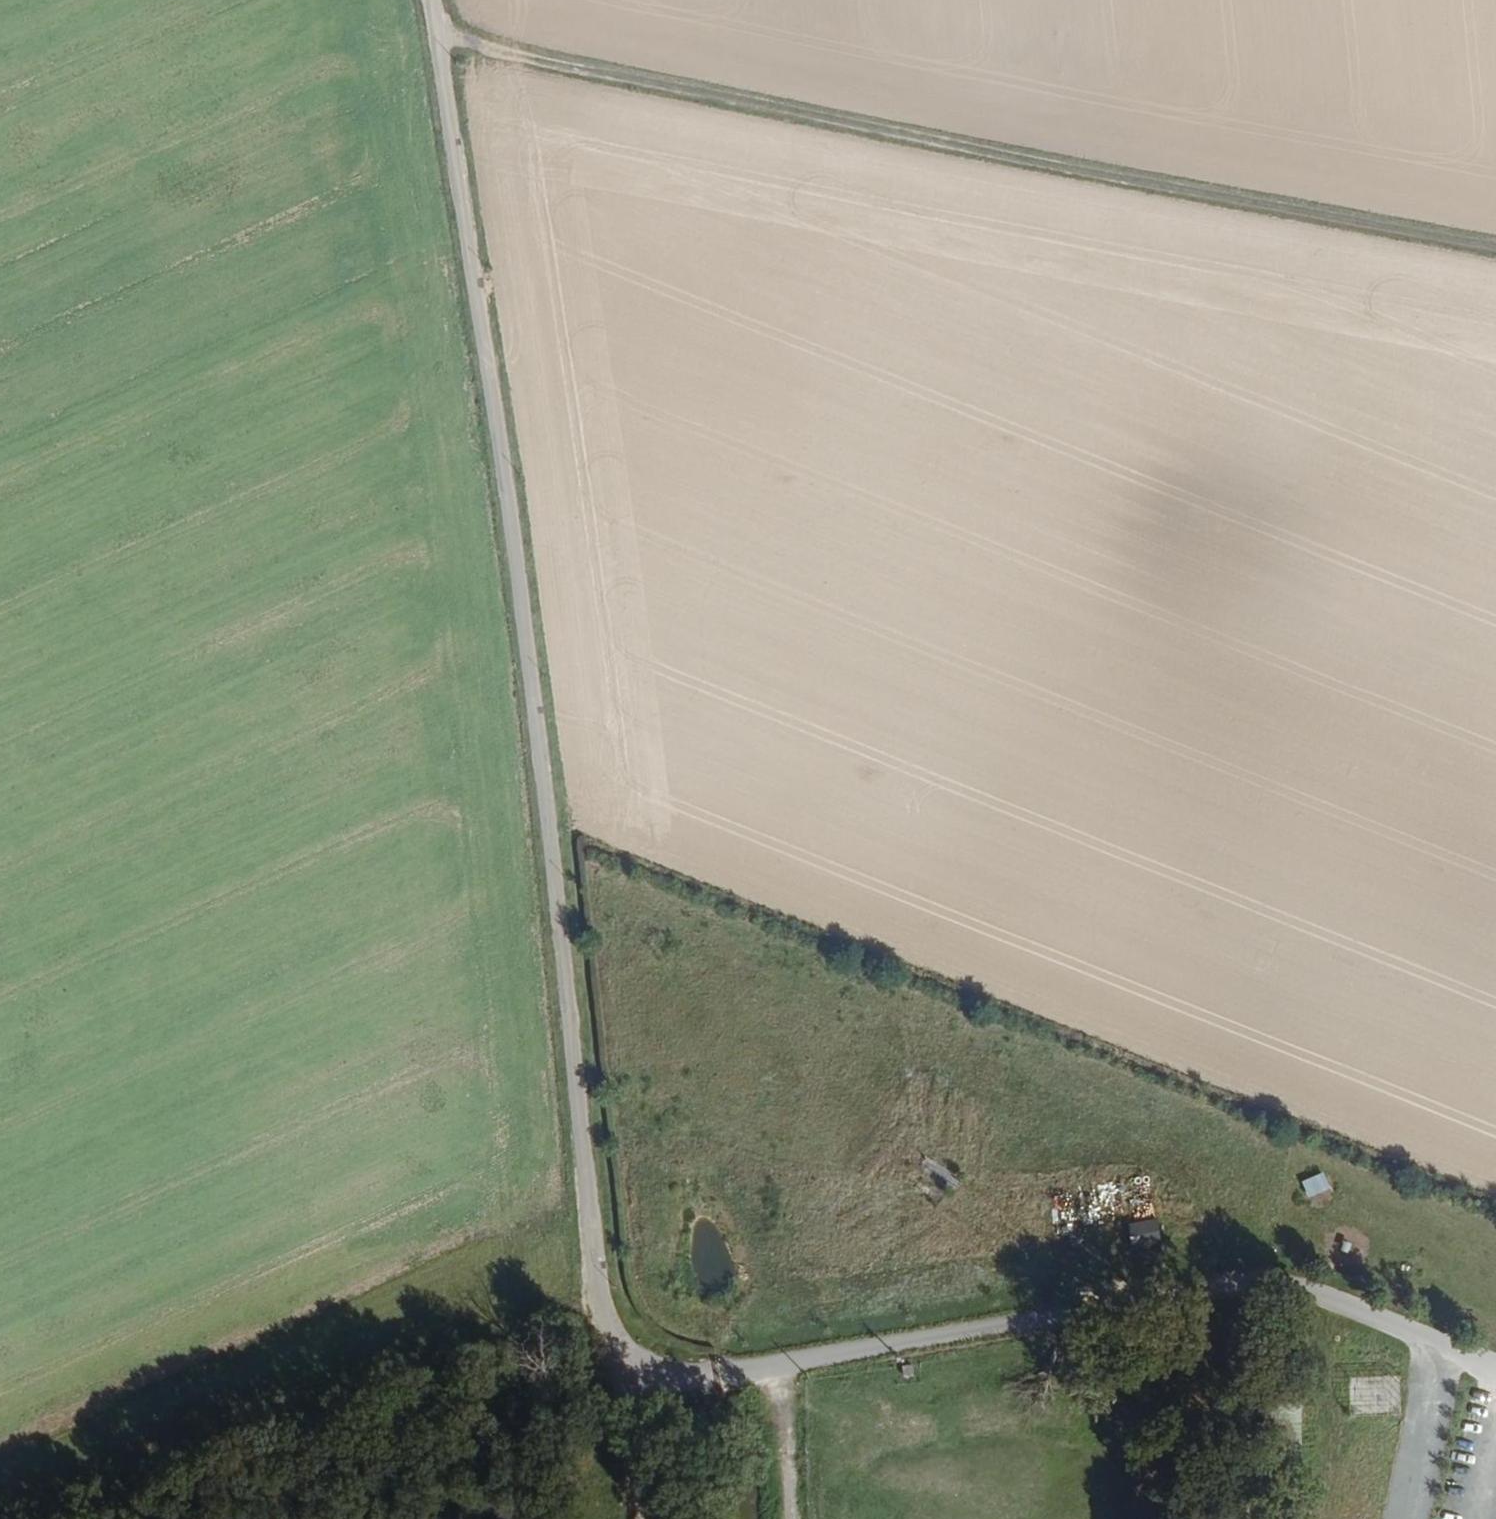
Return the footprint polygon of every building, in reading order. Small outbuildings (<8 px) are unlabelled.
[(1364,1418),(1363,1426),(1404,1426),(1404,1380),(1353,1380),(1352,1418),(1364,1418)]
